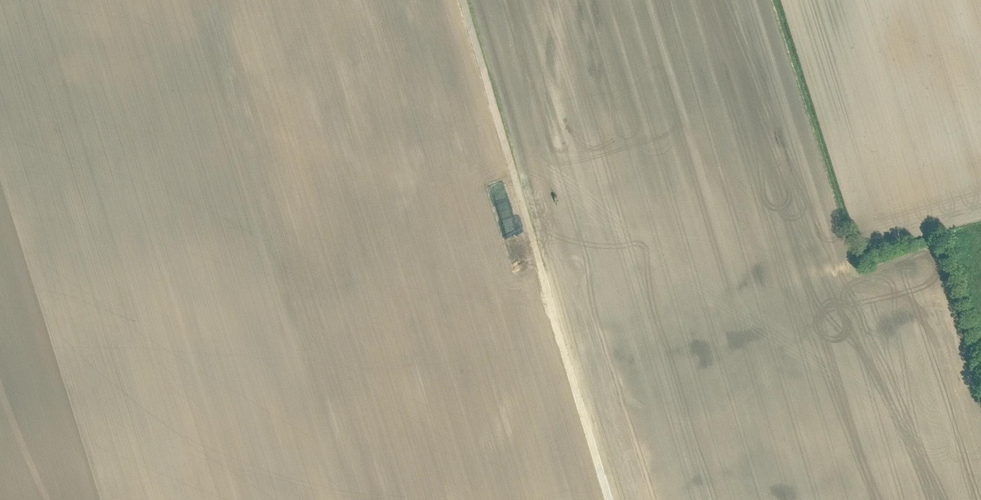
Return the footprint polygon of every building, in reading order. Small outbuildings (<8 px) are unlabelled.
[(559,403),(569,401),(566,386),(556,389),(559,403)]
